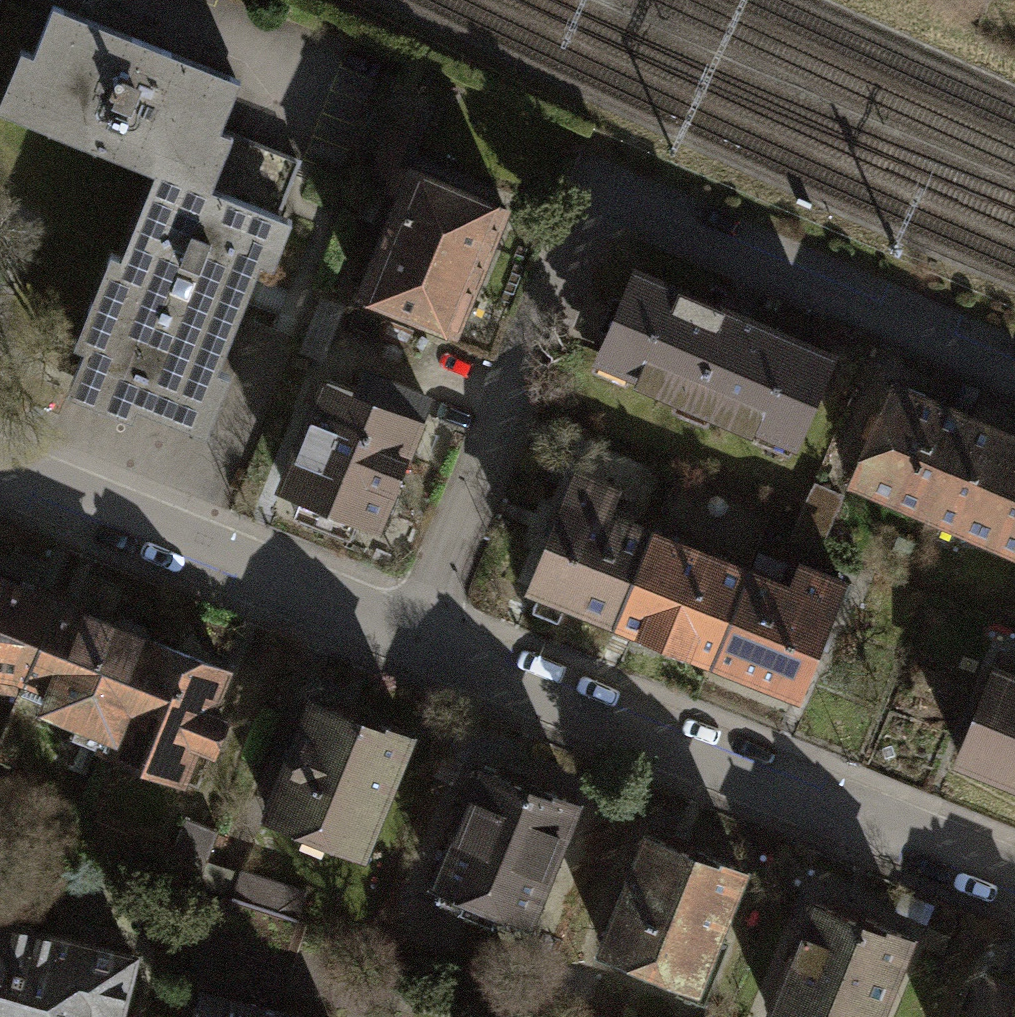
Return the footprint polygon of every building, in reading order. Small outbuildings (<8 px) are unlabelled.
[(8,115),(154,173),(194,189),(196,183),(219,126),(238,78),(53,4),(8,115)] [(219,126),(196,183),(278,217),(302,160),(219,126)] [(362,286),(456,324),(504,207),(411,168),(362,286)] [(278,217),(196,183),(194,189),(154,173),(119,257),(111,253),(73,346),(82,350),(70,379),(192,429),(278,217)] [(639,272),(603,357),(794,437),(830,352),(639,272)] [(281,485),(378,522),(428,395),(366,370),(358,389),(324,376),(281,485)] [(854,476),(931,509),(971,415),(895,382),(854,476)] [(1014,545),(1014,434),(971,415),(931,509),(1014,545)] [(609,515),(619,490),(576,474),(532,586),(615,619),(650,532),(609,515)] [(842,495),(816,484),(793,535),(820,546),(842,495)] [(615,619),(713,657),(748,572),(650,532),(615,619)] [(788,588),(748,572),(713,657),(797,691),(841,581),(798,564),(788,588)] [(24,678),(54,604),(0,581),(0,689),(14,692),(17,676),(24,678)] [(73,734),(107,747),(150,642),(54,604),(24,678),(54,690),(48,705),(79,718),(73,734)] [(107,747),(197,784),(231,701),(214,694),(223,671),(150,642),(107,747)] [(996,666),(959,757),(1014,781),(1014,674),(996,666)] [(313,701),(267,814),(361,852),(409,734),(360,714),(358,719),(313,701)] [(434,880),(531,918),(577,800),(528,781),(526,786),(478,768),(434,880)] [(218,830),(186,817),(164,870),(196,882),(218,830)] [(603,947),(699,985),(745,868),(696,849),(694,854),(646,835),(603,947)] [(240,870),(230,897),(255,906),(264,878),(240,870)] [(255,906),(230,897),(218,935),(285,956),(298,919),(255,906)] [(776,1016),(879,1016),(912,934),(863,915),(861,921),(813,902),(769,1014),(776,1016)] [(31,927),(0,920),(0,1016),(9,1016),(31,927)] [(9,1016),(120,1016),(135,953),(31,927),(9,1016)] [(989,968),(970,1016),(1014,1016),(1014,977),(989,968)] [(201,990),(195,1016),(310,1016),(201,990)]
